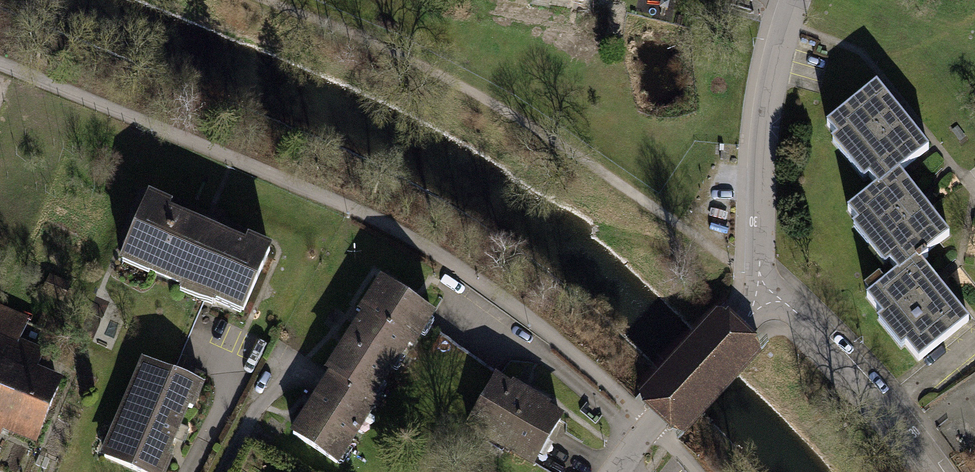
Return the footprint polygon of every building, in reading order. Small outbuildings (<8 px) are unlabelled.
[(880,82),(831,121),(840,132),(833,138),(867,180),(872,176),(878,183),(850,206),(861,219),(856,223),(888,263),(893,260),(901,270),(870,294),(886,315),(882,318),(905,346),(910,342),(922,356),(969,319),(939,283),(925,264),(934,257),(929,251),(952,233),(928,203),(901,170),(932,146),(905,112),(880,82)] [(148,199),(125,252),(151,264),(149,268),(216,297),(218,293),(246,305),(269,252),(246,242),(244,247),(167,213),(169,208),(148,199)] [(365,317),(328,373),(332,376),(370,400),(408,343),(413,346),(433,315),(382,282),(360,315),(365,317)] [(0,309),(0,424),(38,439),(58,387),(39,380),(43,371),(31,366),(37,351),(14,342),(23,318),(0,309)] [(100,457),(136,471),(166,471),(171,459),(164,456),(186,406),(192,409),(202,385),(142,359),(100,457)] [(370,400),(332,376),(294,434),(337,463),(375,404),(370,400)] [(495,381),(469,425),(534,463),(560,419),(541,408),(544,404),(511,385),(508,389),(495,381)]
